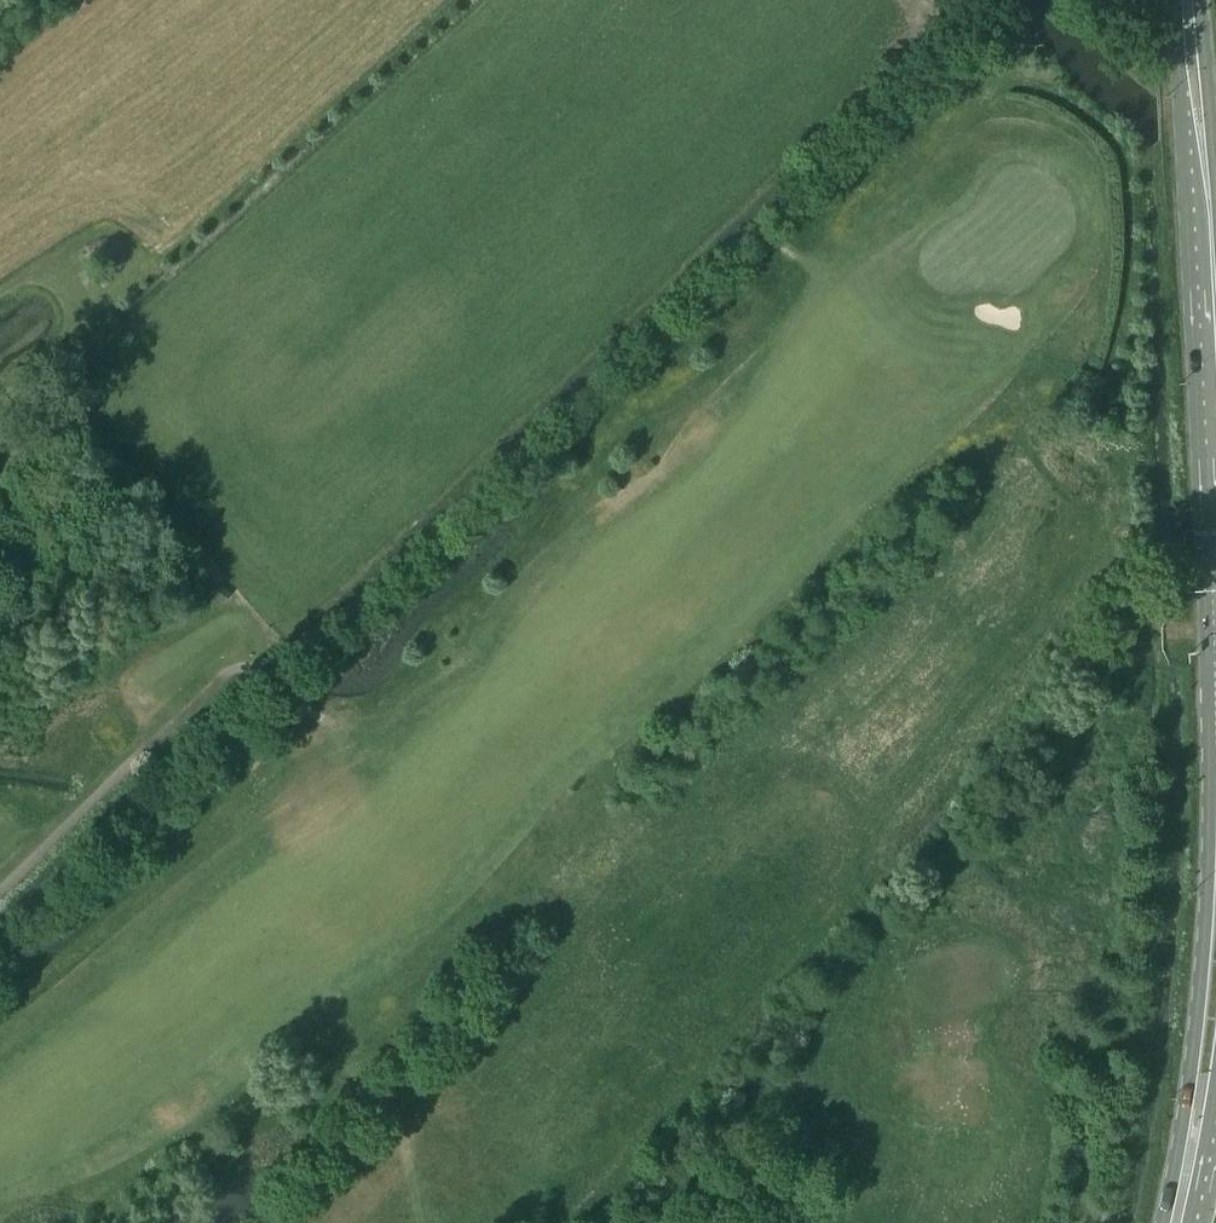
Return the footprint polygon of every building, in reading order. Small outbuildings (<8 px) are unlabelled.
[(220,584),(212,594),(224,603),(232,594),(220,584)]
